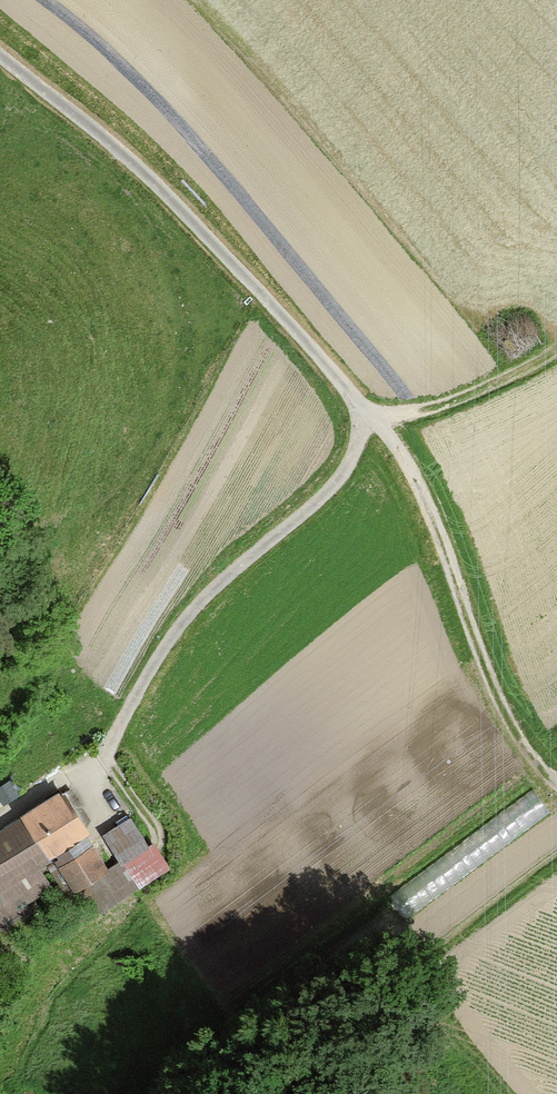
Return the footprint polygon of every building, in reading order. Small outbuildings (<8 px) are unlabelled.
[(0,829),(0,920),(31,899),(57,938),(167,866),(133,815),(97,839),(63,788),(0,829)] [(481,855),(553,814),(539,790),(467,831),(481,855)]
